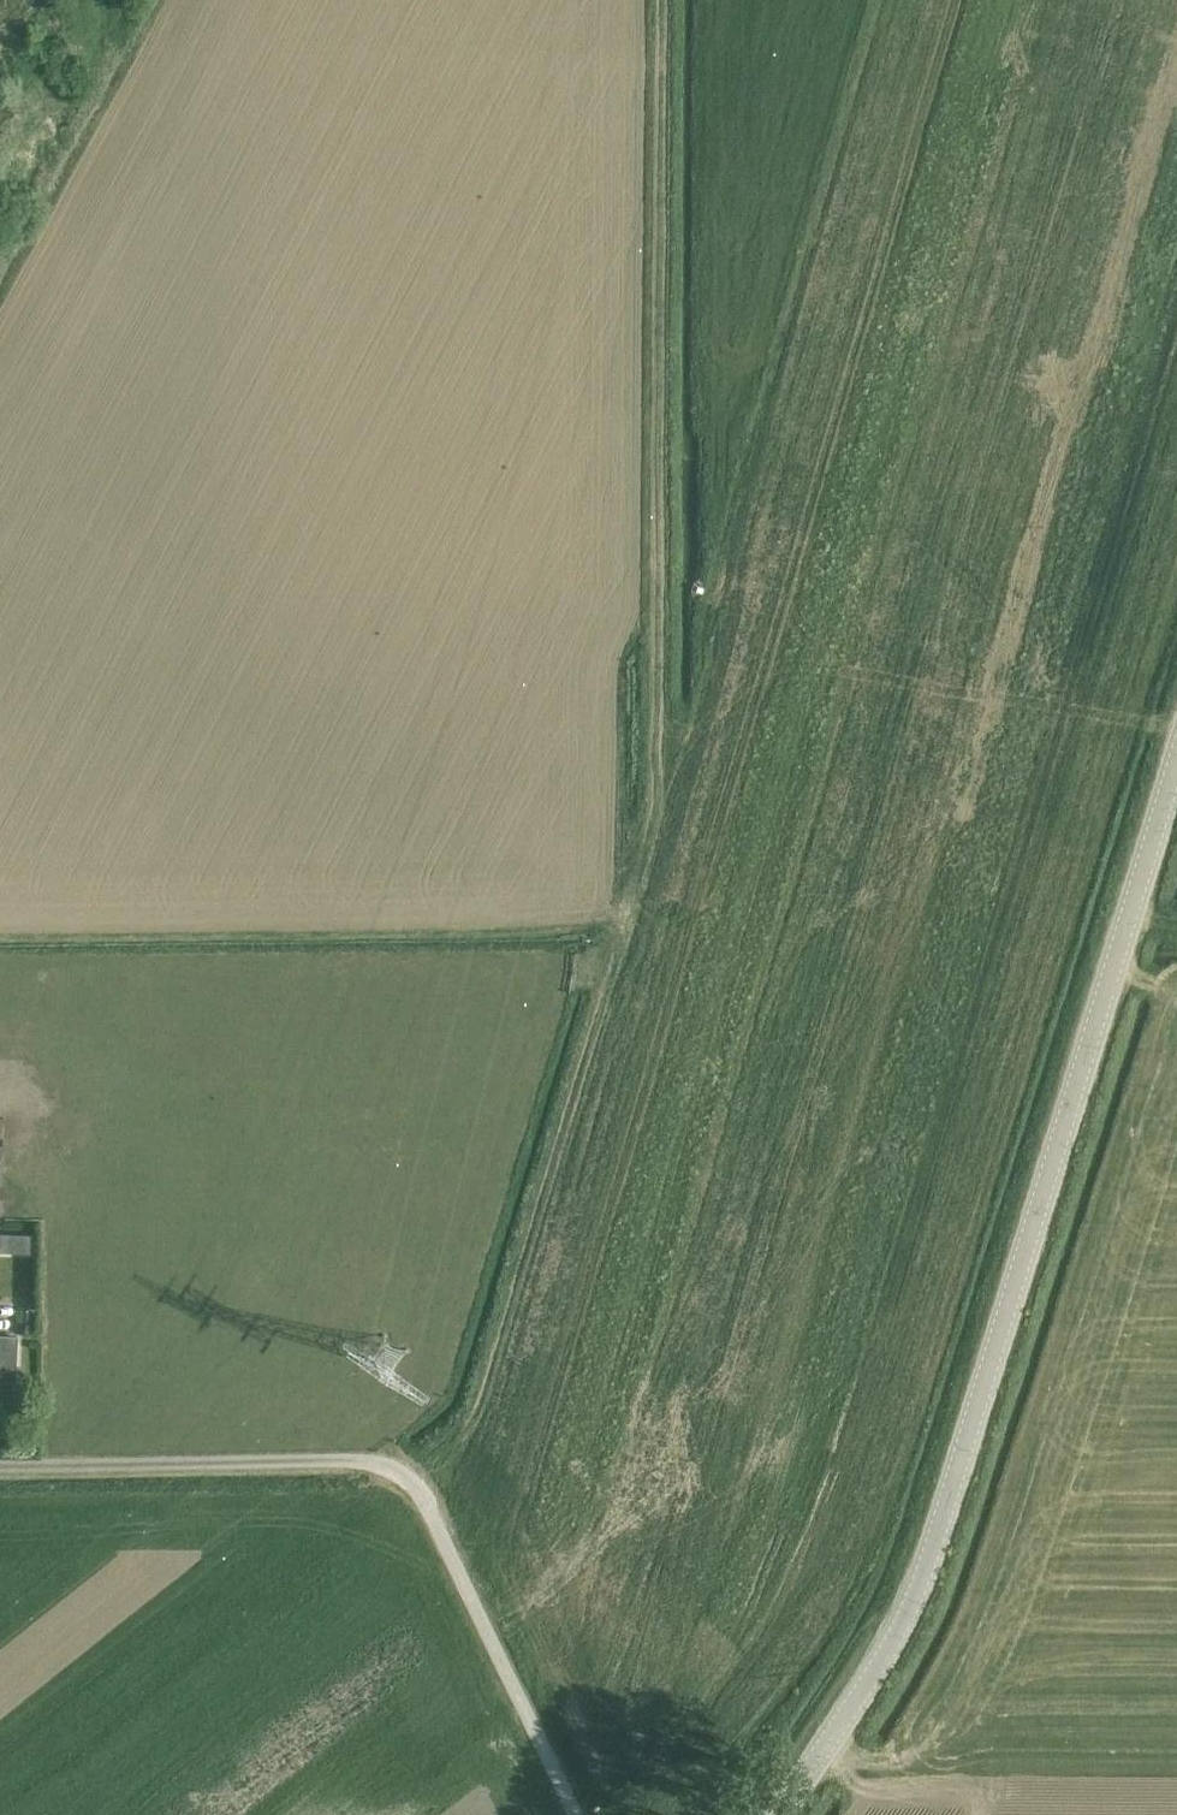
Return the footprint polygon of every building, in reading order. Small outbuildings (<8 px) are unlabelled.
[(0,1335),(0,1380),(17,1381),(18,1336),(0,1335)]
